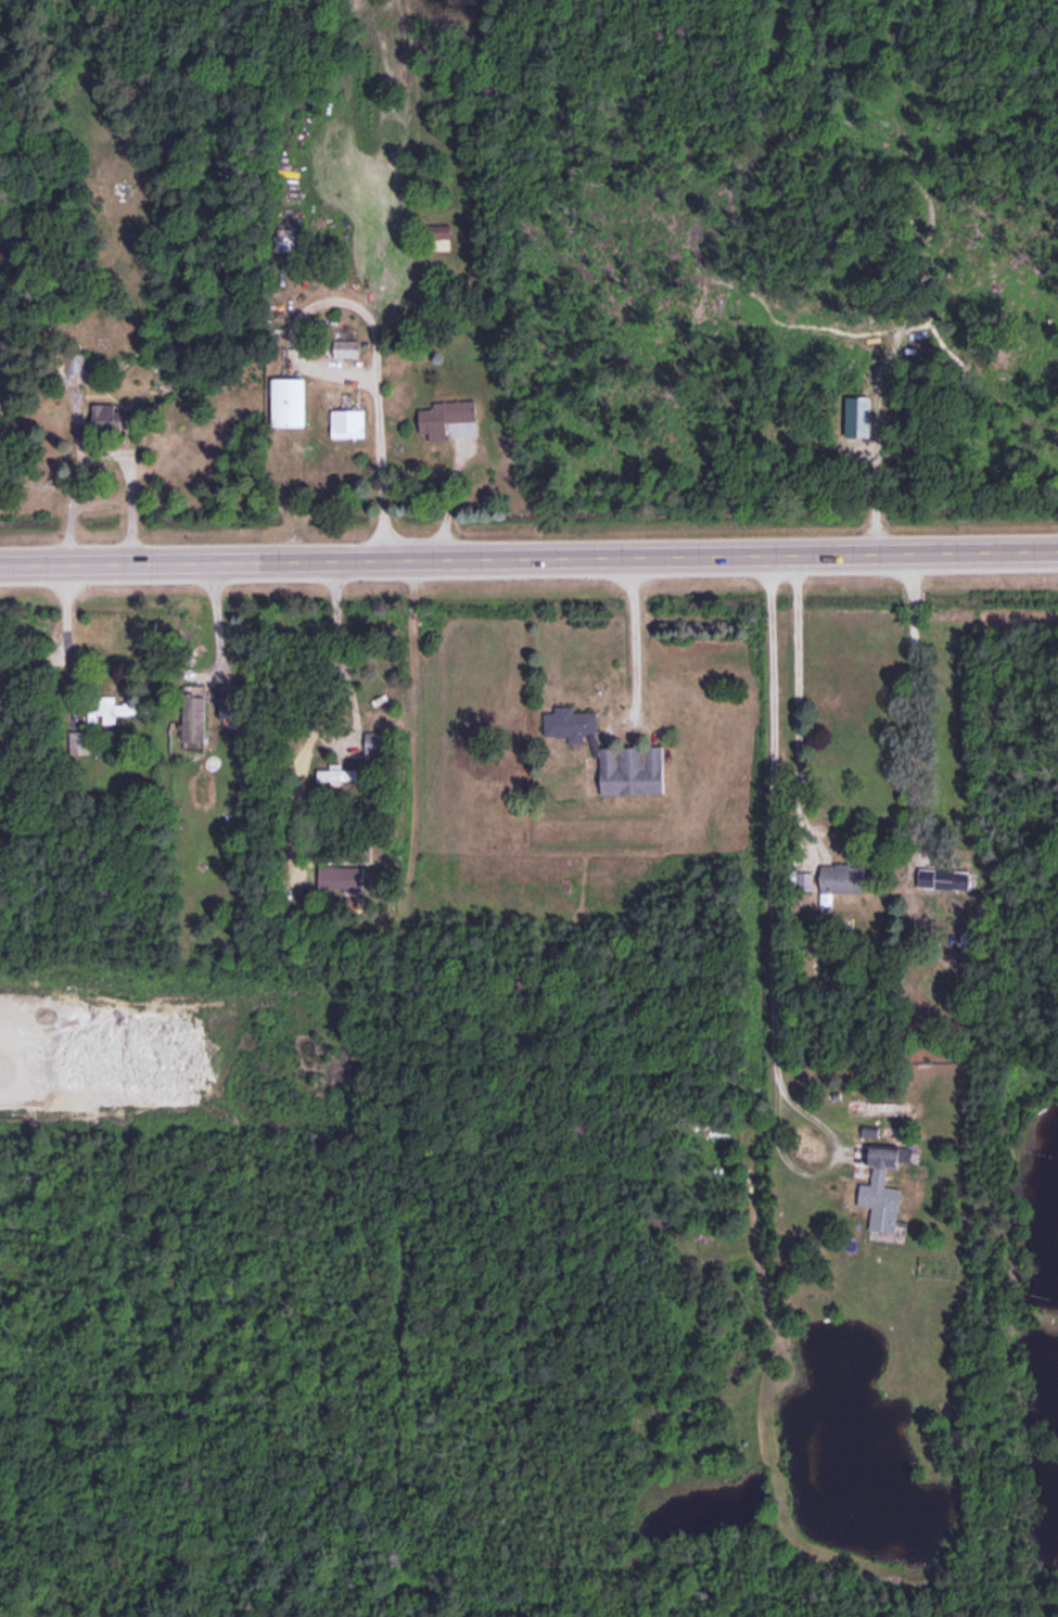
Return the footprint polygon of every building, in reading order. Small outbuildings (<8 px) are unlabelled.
[(296,249),(296,227),(278,227),(278,249),(296,249)] [(273,377),(273,425),(308,425),(308,377),(273,377)] [(419,431),(431,431),(431,437),(447,437),(447,420),(478,419),(477,399),(434,401),(434,407),(419,408),(419,431)] [(113,420),(114,406),(104,405),(103,418),(113,420)] [(183,740),(207,740),(207,691),(183,691),(183,740)] [(117,713),(137,713),(137,701),(115,702),(115,694),(88,695),(88,721),(101,721),(101,722),(117,722),(117,713)] [(543,735),(597,733),(596,709),(573,710),(573,706),(543,707),(543,735)] [(599,793),(665,791),(664,743),(655,744),(655,761),(646,761),(646,744),(598,745),(599,793)] [(366,767),(317,767),(317,780),(366,780),(366,767)] [(820,862),(820,869),(799,869),(799,889),(864,888),(864,861),(820,862)] [(319,864),(319,886),(363,886),(363,864),(319,864)] [(948,866),(920,866),(920,884),(948,885),(948,866)] [(895,1231),(902,1185),(888,1183),(891,1166),(903,1167),(906,1148),(870,1142),(866,1165),(873,1166),(870,1183),(859,1182),(856,1203),(871,1205),(868,1227),(895,1231)]
